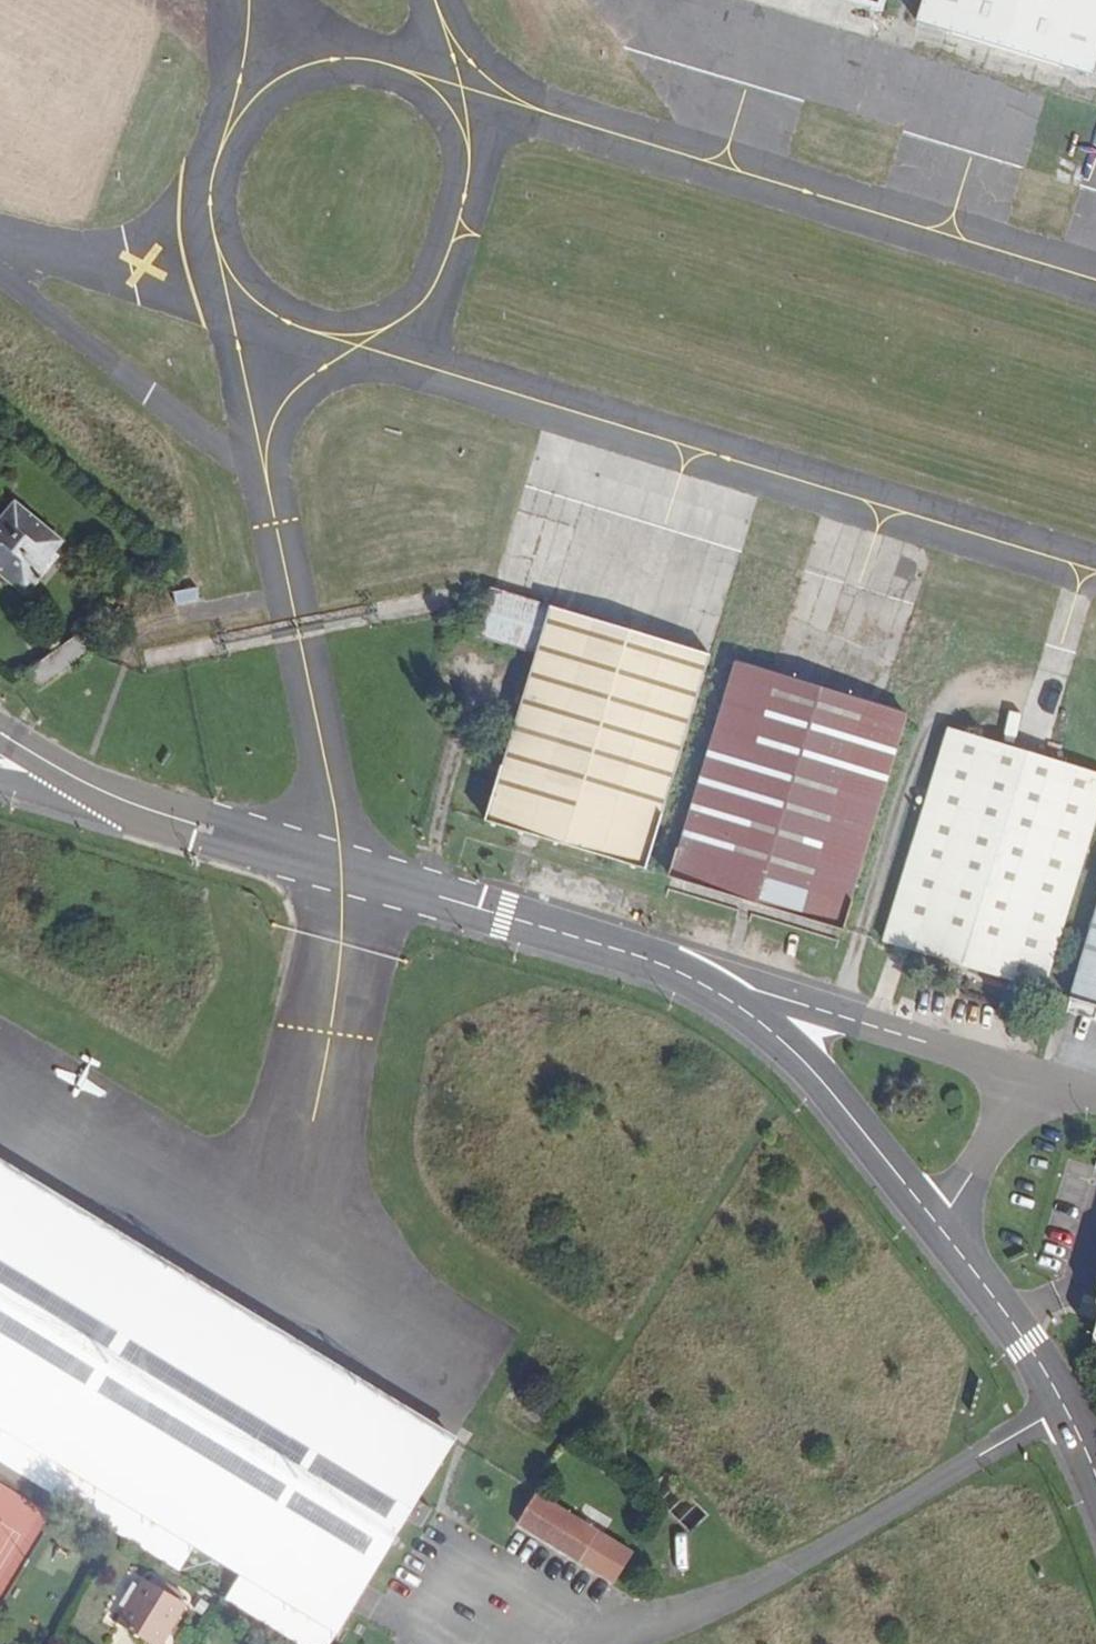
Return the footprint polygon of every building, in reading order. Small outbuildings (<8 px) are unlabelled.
[(1095,66),(1095,0),(910,0),(906,12),(1095,69),(1095,66)] [(0,524),(0,572),(28,595),(44,576),(36,570),(53,548),(60,539),(15,504),(0,524)] [(61,555),(53,548),(36,570),(44,576),(61,555)] [(712,649),(494,585),(479,630),(539,648),(483,817),(647,866),(712,649)] [(832,925),(902,706),(888,702),(878,699),(777,669),(723,653),(656,872),(832,925)] [(942,719),(872,938),(1039,987),(1095,800),(1095,766),(1033,747),(942,719)] [(1066,999),(1095,1008),(1095,903),(1066,999)] [(97,1518),(111,1498),(154,1524),(142,1546),(189,1577),(204,1552),(250,1580),(237,1604),(305,1643),(332,1643),(456,1437),(0,1161),(0,1460),(97,1518)] [(1091,1292),(1089,1286),(1095,1261),(1095,1203),(1095,1202),(1075,1266),(1084,1269),(1077,1301),(1095,1307),(1095,1293),(1091,1292)] [(374,1314),(357,1304),(345,1324),(363,1334),(374,1314)] [(633,1557),(540,1501),(519,1531),(614,1590),(633,1557)] [(117,1623),(152,1643),(163,1643),(187,1605),(144,1579),(117,1623)]
